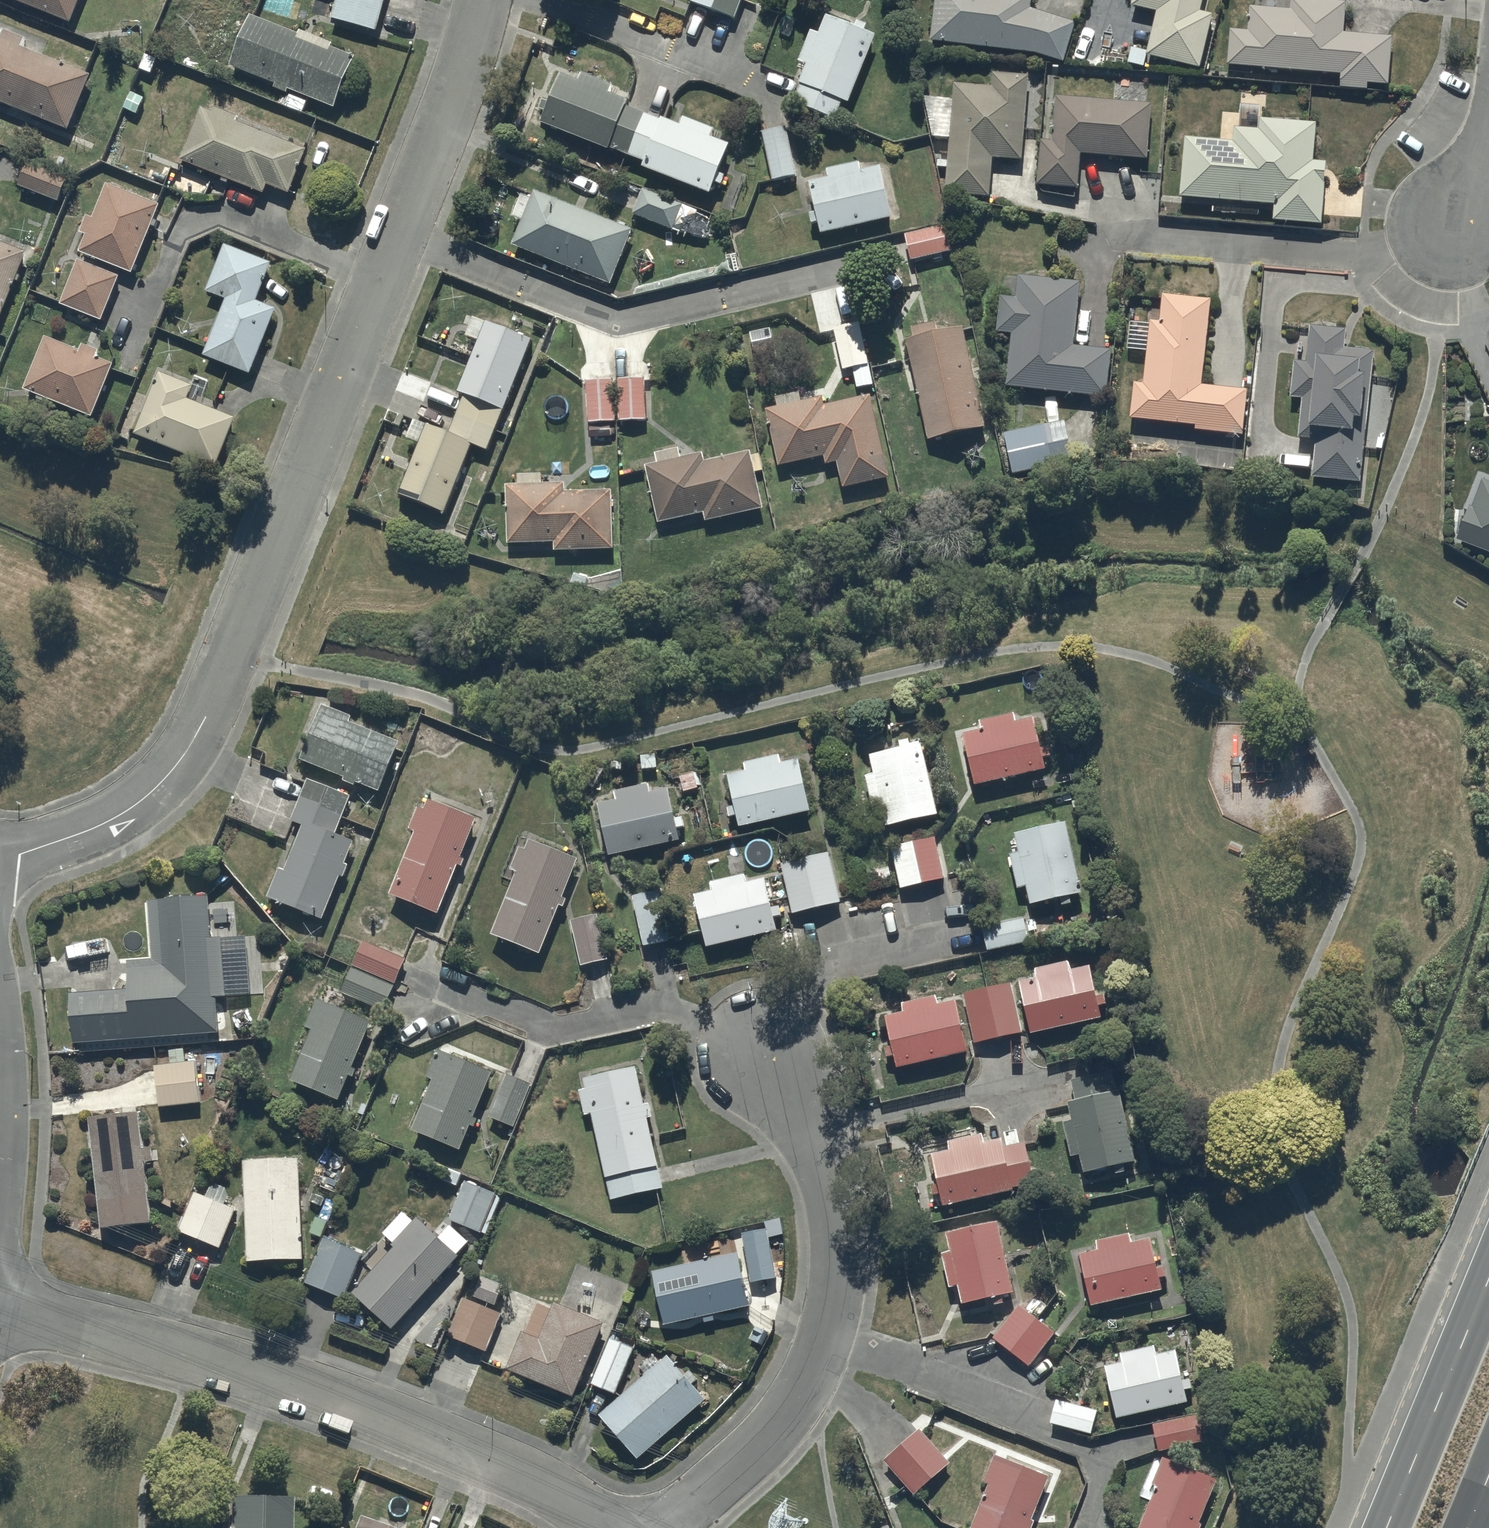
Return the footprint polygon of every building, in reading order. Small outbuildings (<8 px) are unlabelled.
[(69,28),(80,0),(0,0),(69,28)] [(332,24),(374,38),(387,0),(339,0),(332,24)] [(691,7),(732,24),(742,0),(692,0),(690,6),(691,7)] [(930,47),(1034,58),(1064,67),(1076,27),(1030,13),(1032,0),(1030,0),(936,0),(930,47)] [(1156,16),(1147,53),(1132,49),(1128,68),(1145,72),(1147,62),(1199,74),(1213,19),(1205,17),(1209,0),(1133,0),(1131,10),(1156,16)] [(1227,69),(1340,79),(1338,90),(1367,93),(1368,89),(1387,91),(1392,42),(1345,38),(1348,8),(1290,3),(1289,16),(1250,12),(1248,37),(1230,36),(1227,69)] [(250,19),(229,71),(274,90),(273,93),(285,98),(287,95),(290,96),(284,110),(302,117),(307,103),(333,114),(354,62),(331,53),(329,58),(296,45),(298,39),(250,19)] [(797,70),(805,74),(793,111),(836,125),(842,109),(848,111),(876,43),(864,38),(868,29),(859,25),(855,33),(828,20),(819,41),(812,38),(797,70)] [(67,138),(91,82),(23,53),(27,43),(4,33),(0,42),(0,109),(67,138)] [(720,191),(724,179),(719,177),(729,150),(710,143),(714,133),(684,122),(681,132),(626,111),(628,107),(609,100),(612,91),(581,79),(577,89),(554,80),(545,102),(551,104),(549,108),(542,106),(538,115),(545,118),(540,131),(598,153),(596,159),(612,165),(616,157),(645,168),(643,176),(710,201),(715,189),(720,191)] [(992,80),(991,92),(953,89),(946,200),(989,203),(992,163),(1021,165),(1026,82),(992,80)] [(1040,145),(1037,190),(1078,193),(1081,158),(1148,163),(1152,108),(1054,101),(1051,146),(1040,145)] [(213,116),(201,112),(180,166),(262,199),(266,191),(288,199),(306,154),(235,126),(238,120),(215,111),(213,116)] [(1180,203),(1273,211),(1272,228),(1320,232),(1326,167),(1313,166),(1316,128),(1260,123),(1259,135),(1233,133),(1232,146),(1185,142),(1180,203)] [(760,135),(772,188),(797,182),(785,129),(760,135)] [(809,188),(820,241),(891,226),(879,172),(861,176),(859,165),(843,169),(842,164),(823,168),(827,184),(809,188)] [(28,167),(18,191),(57,208),(67,184),(28,167)] [(176,170),(169,187),(194,197),(201,180),(176,170)] [(85,241),(79,258),(133,279),(159,211),(106,191),(92,225),(86,222),(80,239),(85,241)] [(641,194),(632,219),(687,239),(696,214),(641,194)] [(521,226),(512,250),(611,289),(632,234),(533,195),(531,202),(521,198),(511,222),(521,226)] [(26,258),(0,247),(0,325),(26,258)] [(225,305),(202,361),(250,380),(276,315),(257,307),(272,270),(223,250),(204,296),(225,305)] [(75,265),(59,310),(101,325),(117,281),(75,265)] [(1012,339),(1006,390),(1106,402),(1112,355),(1075,351),(1082,288),(1018,281),(1016,297),(1007,296),(1006,301),(1000,300),(996,337),(1012,339)] [(1159,328),(1151,327),(1144,388),(1134,387),(1130,423),(1195,431),(1195,435),(1243,441),(1248,396),(1201,390),(1212,306),(1162,300),(1159,328)] [(443,520),(472,450),(487,456),(532,345),(474,321),(466,341),(478,346),(457,399),(463,401),(448,438),(427,429),(428,426),(417,421),(407,444),(419,449),(398,501),(443,520)] [(915,345),(906,347),(928,445),(984,433),(962,332),(937,338),(934,324),(911,329),(915,345)] [(869,388),(865,370),(869,369),(859,327),(830,334),(841,376),(852,373),(857,392),(869,388)] [(1315,443),(1312,483),(1360,488),(1372,355),(1345,352),(1347,335),(1309,331),(1306,367),(1293,366),(1289,402),(1301,403),(1298,442),(1315,443)] [(46,344),(25,396),(92,424),(114,372),(96,364),(100,354),(83,347),(79,357),(46,344)] [(618,381),(619,425),(646,424),(644,380),(641,380),(640,377),(622,377),(622,381),(618,381)] [(158,378),(133,440),(214,473),(233,425),(186,405),(191,392),(158,378)] [(587,382),(587,427),(614,427),(614,382),(587,382)] [(799,395),(775,400),(777,412),(765,415),(779,472),(823,461),(826,470),(836,468),(842,494),(889,482),(868,399),(825,410),(822,401),(801,406),(799,395)] [(1003,437),(1012,479),(1055,470),(1045,427),(1003,437)] [(678,451),(653,457),(656,469),(646,471),(658,526),(704,516),(706,526),(761,515),(749,456),(705,465),(704,459),(680,464),(678,451)] [(508,549),(553,547),(554,557),(612,554),(610,495),(565,497),(565,487),(542,488),(542,477),(518,478),(518,489),(505,490),(508,549)] [(1458,547),(1488,559),(1488,488),(1482,485),(1472,512),(1469,510),(1456,546),(1458,547)] [(350,723),(320,711),(300,766),(344,783),(342,787),(353,791),(355,788),(379,797),(397,748),(348,730),(350,723)] [(1014,715),(980,723),(982,731),(963,736),(976,788),(1045,771),(1042,759),(1051,757),(1047,740),(1039,741),(1033,718),(1016,723),(1014,715)] [(881,816),(885,835),(938,822),(930,788),(937,786),(933,769),(927,770),(920,742),(897,748),(898,754),(868,762),(872,779),(863,781),(872,818),(881,816)] [(810,818),(798,766),(783,769),(780,757),(743,765),(746,778),(727,782),(734,812),(727,814),(729,824),(737,822),(740,834),(810,818)] [(279,874),(267,905),(321,926),(338,882),(343,884),(348,871),(343,870),(352,847),(334,840),(350,801),(308,784),(291,827),(303,832),(286,876),(279,874)] [(599,810),(609,862),(679,847),(668,795),(651,798),(649,789),(614,796),(616,807),(599,810)] [(461,864),(476,826),(427,807),(425,812),(419,810),(409,836),(414,838),(390,901),(438,920),(457,872),(460,873),(464,864),(461,864)] [(1017,896),(1027,894),(1031,913),(1061,907),(1062,911),(1071,909),(1070,904),(1086,901),(1069,825),(1014,837),(1019,858),(1009,860),(1017,896)] [(935,841),(890,852),(900,894),(946,884),(935,841)] [(539,961),(577,865),(530,847),(526,856),(519,853),(510,876),(516,878),(491,941),(539,961)] [(830,860),(782,871),(793,920),(841,909),(830,860)] [(693,902),(706,954),(776,936),(763,885),(748,889),(745,880),(710,889),(712,897),(693,902)] [(69,998),(74,1051),(216,1038),(213,1003),(225,1002),(220,938),(209,939),(205,897),(145,902),(151,966),(124,968),(127,993),(69,998)] [(570,925),(581,971),(608,965),(597,919),(570,925)] [(983,931),(988,956),(1028,948),(1024,923),(983,931)] [(353,971),(342,998),(383,1015),(402,971),(365,956),(358,973),(353,971)] [(1018,989),(1030,1039),(1101,1024),(1099,1012),(1106,1010),(1102,995),(1095,996),(1090,973),(1071,977),(1069,965),(1034,973),(1037,985),(1018,989)] [(963,998),(973,1048),(1021,1038),(1012,988),(963,998)] [(895,1063),(898,1075),(967,1060),(956,1008),(938,1012),(935,1001),(902,1008),(905,1020),(886,1024),(892,1053),(885,1054),(887,1064),(895,1063)] [(338,1109),(349,1082),(352,1083),(356,1074),(353,1072),(372,1026),(317,1003),(305,1033),(311,1035),(289,1089),(338,1109)] [(183,1047),(168,1048),(170,1067),(155,1068),(159,1112),(200,1109),(196,1065),(185,1066),(183,1047)] [(492,1075),(437,1053),(427,1078),(433,1080),(412,1134),(460,1153),(470,1126),(474,1128),(477,1121),(474,1119),(492,1075)] [(584,1122),(589,1120),(610,1206),(663,1194),(633,1071),(583,1084),(586,1095),(578,1097),(584,1122)] [(1135,1168),(1119,1097),(1117,1097),(1111,1074),(1071,1083),(1076,1107),(1069,1109),(1073,1127),(1064,1128),(1072,1163),(1080,1162),(1084,1180),(1135,1168)] [(506,1080),(488,1122),(514,1133),(532,1091),(506,1080)] [(89,1120),(100,1235),(152,1230),(146,1168),(154,1167),(152,1151),(143,1152),(140,1116),(89,1120)] [(941,1201),(944,1214),(1039,1192),(1026,1139),(926,1162),(927,1169),(932,1168),(937,1190),(930,1192),(932,1203),(941,1201)] [(298,1162),(243,1167),(247,1270),(302,1267),(298,1162)] [(467,1182),(448,1226),(479,1239),(480,1236),(484,1238),(500,1201),(495,1199),(497,1195),(467,1182)] [(220,1254),(236,1211),(195,1195),(179,1238),(220,1254)] [(352,1301),(391,1337),(458,1263),(456,1262),(470,1247),(451,1230),(444,1239),(422,1219),(417,1224),(405,1213),(382,1239),(393,1249),(391,1252),(394,1255),(352,1301)] [(949,1296),(959,1294),(963,1314),(1014,1303),(998,1227),(945,1238),(950,1259),(941,1261),(949,1296)] [(325,1239),(305,1289),(342,1304),(363,1254),(325,1239)] [(1097,1256),(1079,1260),(1092,1314),(1162,1298),(1159,1286),(1167,1284),(1164,1267),(1156,1269),(1150,1244),(1131,1249),(1129,1239),(1095,1247),(1097,1256)] [(740,1261),(653,1280),(664,1331),(704,1322),(705,1328),(715,1325),(714,1320),(751,1312),(740,1261)] [(462,1299),(446,1341),(484,1356),(500,1314),(495,1312),(503,1290),(481,1282),(473,1303),(462,1299)] [(507,1375),(571,1404),(604,1330),(555,1308),(553,1314),(538,1307),(507,1375)] [(1020,1310),(994,1344),(1029,1372),(1055,1338),(1020,1310)] [(611,1341),(592,1389),(614,1399),(634,1350),(611,1341)] [(1121,1370),(1104,1374),(1117,1427),(1187,1410),(1184,1397),(1193,1395),(1189,1381),(1182,1382),(1176,1357),(1157,1362),(1155,1351),(1119,1360),(1121,1370)] [(667,1363),(599,1422),(636,1465),(705,1406),(667,1363)] [(1067,1409),(1055,1406),(1050,1430),(1092,1440),(1098,1412),(1068,1405),(1067,1409)] [(1152,1430),(1158,1456),(1204,1446),(1199,1420),(1152,1430)] [(920,1435),(884,1466),(915,1502),(951,1470),(920,1435)] [(1032,1527),(1051,1481),(995,1459),(982,1489),(989,1491),(974,1527),(1034,1527),(1032,1527)] [(1142,1527),(1199,1527),(1219,1483),(1165,1460),(1151,1492),(1157,1495),(1142,1527)] [(229,1500),(229,1527),(291,1527),(291,1500),(229,1500)]
